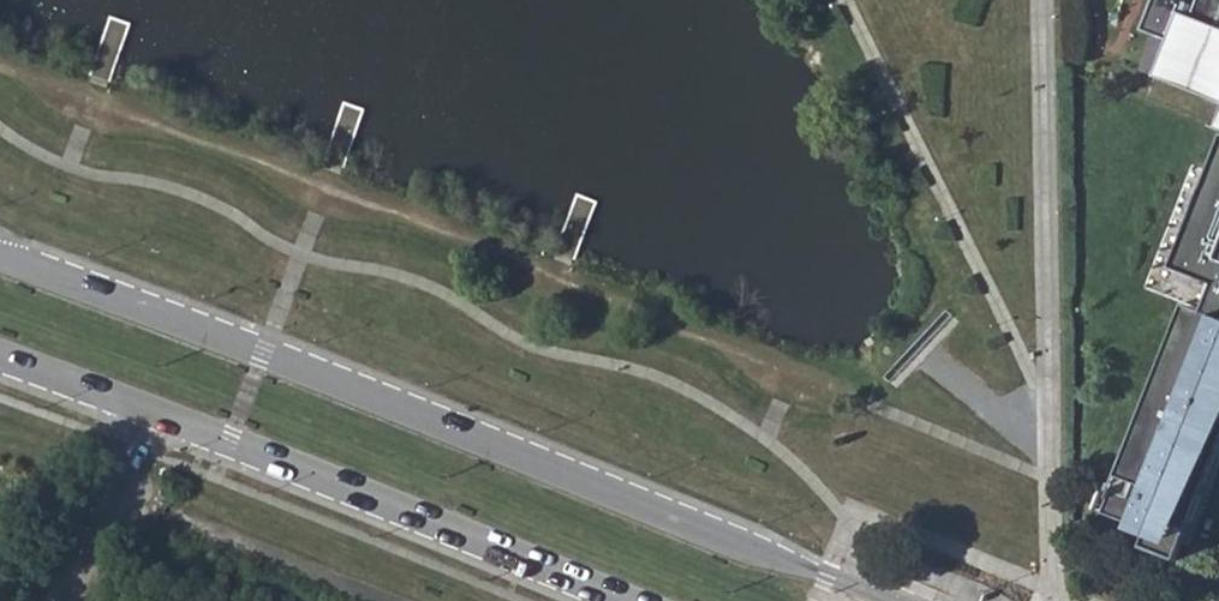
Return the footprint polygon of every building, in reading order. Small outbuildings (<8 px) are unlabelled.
[(1138,34),(1151,39),(1165,44),(1151,79),(1218,106),(1218,0),(1151,0),(1138,34)] [(1165,44),(1151,39),(1137,73),(1151,79),(1165,44)] [(1211,130),(1218,134),(1218,109),(1211,130)] [(1179,273),(1206,282),(1208,292),(1200,312),(1192,309),(1183,305),(1104,514),(1157,534),(1150,552),(1184,564),(1191,547),(1218,471),(1218,165),(1179,273)]
